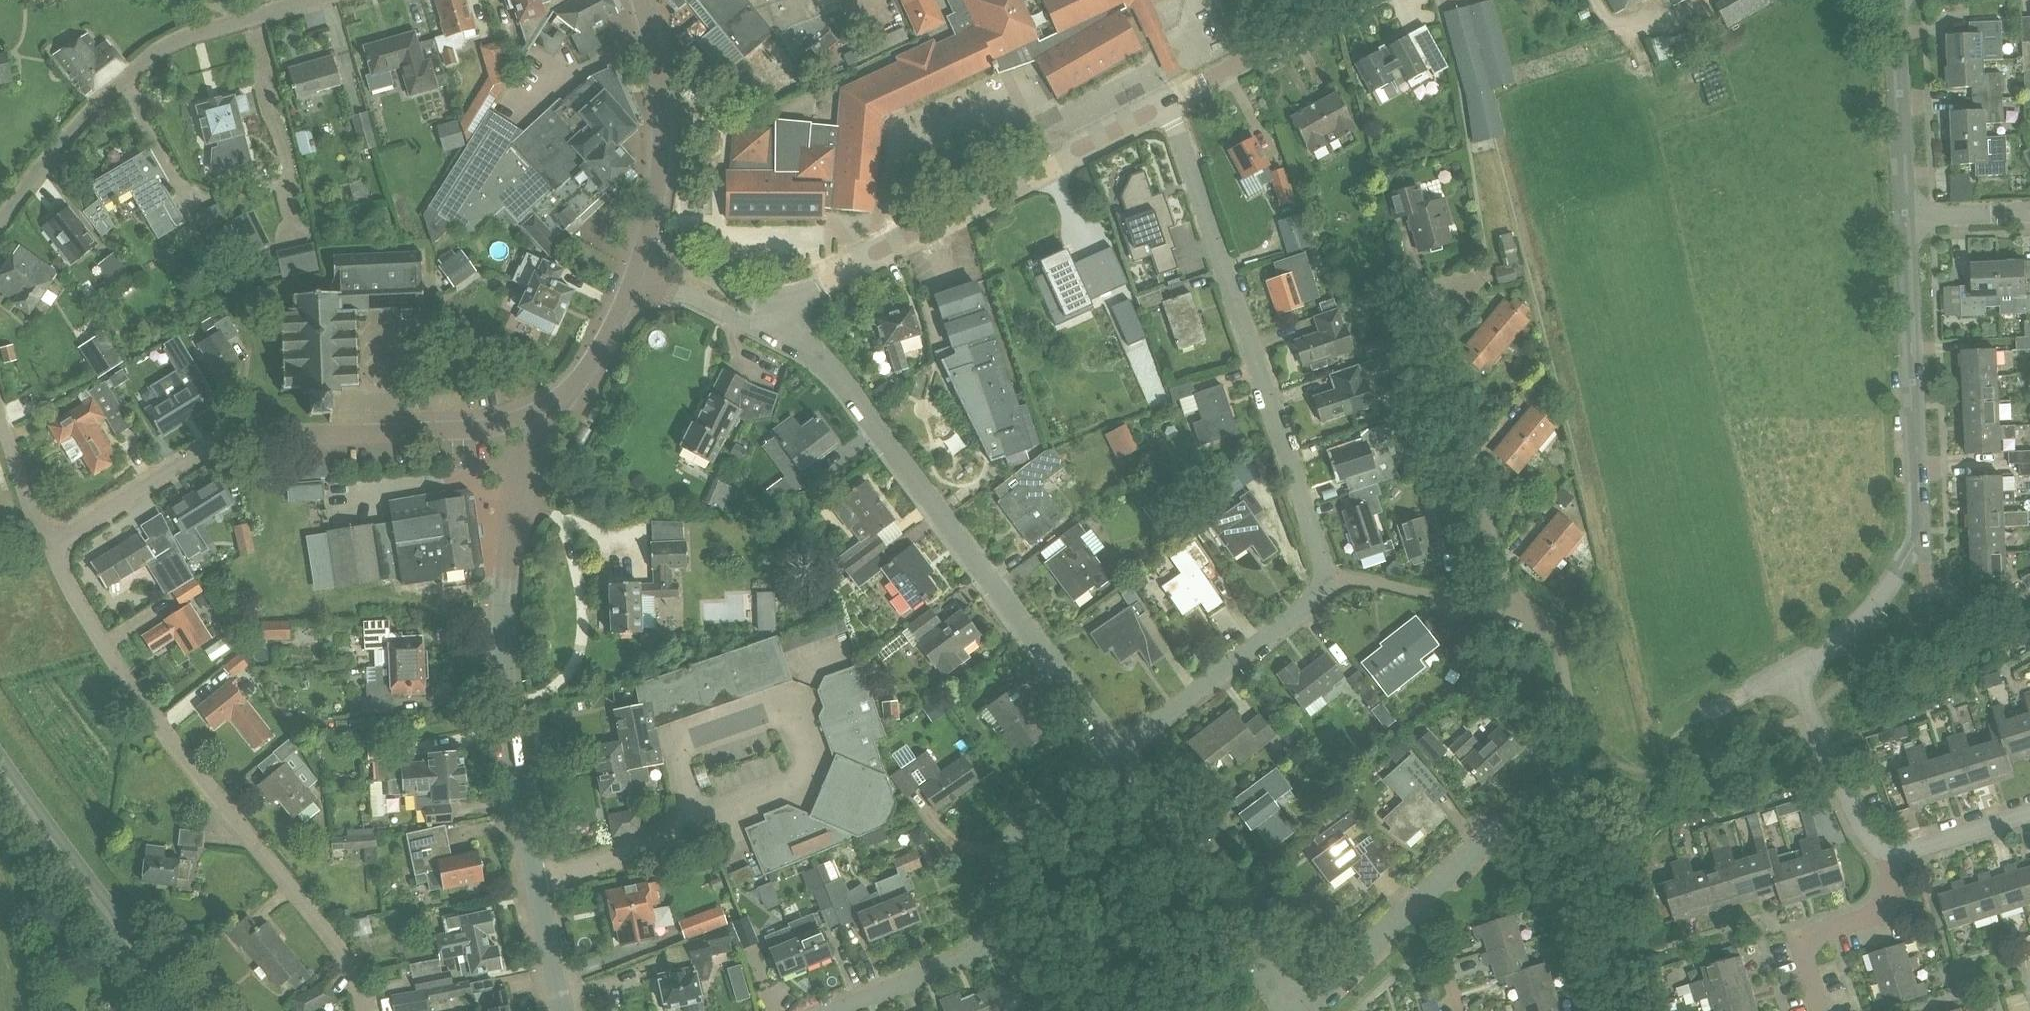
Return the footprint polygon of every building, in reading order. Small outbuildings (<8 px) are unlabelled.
[(435,37),(435,39),(439,54),(442,53),(445,66),(459,62),(455,50),(462,48),(466,40),(463,31),(476,27),(472,14),(469,14),(465,0),(440,0),(437,1),(446,34),(435,37)] [(542,31),(554,12),(553,12),(573,0),(512,0),(520,25),(525,41),(528,51),(529,51),(542,31)] [(582,57),(602,47),(591,26),(615,12),(609,0),(573,0),(553,12),(554,12),(580,33),(573,36),(582,57)] [(673,2),(677,6),(680,10),(687,4),(688,5),(693,0),(676,0),(673,2)] [(731,67),(743,58),(774,33),(796,60),(811,47),(819,57),(838,41),(850,31),(839,0),(694,0),(717,27),(706,37),(731,67)] [(727,213),(727,219),(824,219),(825,208),(832,208),(832,209),(872,212),(880,122),(882,123),(888,115),(887,114),(991,65),(993,69),(996,68),(998,74),(1034,61),(1056,98),(1140,49),(1119,13),(1146,0),(1042,0),(1057,33),(1039,41),(1020,0),(949,0),(956,15),(949,18),(958,36),(935,46),(932,41),(898,58),(900,62),(857,82),(860,86),(846,92),(845,108),(840,108),(839,126),(769,119),(769,120),(775,121),(775,126),(742,121),(733,177),(730,177),(727,213)] [(919,33),(942,22),(932,0),(904,0),(919,33)] [(1616,14),(1643,0),(1608,0),(1616,14)] [(1727,28),(1775,2),(1774,0),(1720,0),(1714,3),(1727,28)] [(1468,95),(1475,142),(1503,134),(1491,89),(1514,82),(1492,1),(1480,5),(1445,14),(1468,95)] [(1949,36),(1950,63),(1985,61),(1985,48),(2001,48),(2000,21),(1990,22),(1971,22),(1971,35),(1949,36)] [(1355,65),(1370,94),(1402,76),(1406,83),(1408,82),(1412,88),(1430,79),(1426,71),(1444,62),(1425,27),(1408,36),(1407,36),(1385,48),(1384,46),(1378,49),(1377,53),(1366,59),(1364,57),(1359,60),(1358,63),(1355,65)] [(844,55),(849,66),(908,39),(903,28),(844,55)] [(535,42),(555,55),(566,37),(558,32),(554,38),(542,31),(535,42)] [(57,57),(87,95),(127,64),(108,40),(99,47),(88,33),(57,57)] [(435,39),(418,44),(415,33),(365,47),(372,74),(366,76),(371,92),(395,85),(390,69),(403,65),(411,95),(448,85),(439,54),(435,39)] [(490,75),(460,123),(468,144),(497,97),(507,81),(496,42),(481,47),(490,75)] [(14,82),(7,53),(0,55),(0,85),(14,82)] [(290,67),(298,98),(317,93),(317,91),(341,84),(333,55),(290,67)] [(1973,87),(1974,99),(2004,98),(2003,73),(1986,74),(1985,61),(1950,63),(1951,88),(1973,87)] [(591,75),(569,95),(616,145),(635,128),(631,124),(633,123),(609,68),(591,75)] [(1437,81),(1419,92),(1423,100),(1442,89),(1437,81)] [(1306,146),(1311,155),(1355,131),(1350,123),(1351,122),(1336,94),(1290,119),(1305,147),(1306,146)] [(197,107),(207,145),(218,142),(220,147),(213,149),(212,164),(223,165),(223,157),(248,150),(244,135),(245,134),(239,113),(249,111),(245,95),(235,98),(235,96),(221,100),(220,99),(218,100),(218,103),(214,104),(213,101),(210,102),(211,103),(197,107)] [(525,130),(590,202),(605,189),(606,190),(629,168),(628,166),(630,164),(631,164),(633,162),(627,157),(628,156),(622,151),(621,151),(616,145),(569,95),(562,102),(559,99),(525,130)] [(1952,112),(1953,139),(1988,138),(1987,124),(2005,123),(2004,98),(1974,99),(1974,112),(1952,112)] [(352,116),(361,151),(377,147),(367,112),(352,116)] [(437,126),(444,152),(466,146),(458,120),(437,126)] [(301,155),(316,151),(310,129),(295,133),(301,155)] [(521,226),(549,257),(563,244),(556,237),(592,204),(590,202),(525,130),(510,143),(491,131),(437,215),(453,225),(471,237),(502,208),(504,207),(519,223),(520,222),(522,225),(521,226)] [(707,132),(705,151),(718,152),(720,134),(707,132)] [(1273,180),(1281,205),(1293,201),(1283,169),(1272,173),(1253,138),(1229,151),(1244,178),(1255,172),(1262,185),(1273,180)] [(1976,164),(1977,177),(2007,176),(2006,150),(1988,151),(1988,138),(1953,139),(1954,165),(1976,164)] [(130,191),(158,238),(185,222),(163,185),(168,182),(149,150),(90,184),(100,199),(84,212),(101,236),(113,226),(107,205),(111,202),(112,203),(118,199),(117,198),(130,191)] [(1384,180),(1388,182),(1392,180),(1395,177),(1393,172),(1390,170),(1385,171),(1382,175),(1384,180)] [(1155,277),(1177,270),(1171,250),(1174,249),(1167,229),(1173,228),(1163,198),(1153,201),(1143,171),(1132,175),(1119,197),(1123,211),(1114,214),(1127,252),(1145,246),(1149,258),(1155,277)] [(1408,215),(1419,252),(1456,241),(1443,199),(1422,205),(1417,186),(1388,194),(1395,219),(1408,215)] [(44,228),(72,264),(97,243),(88,230),(70,207),(44,228)] [(453,225),(437,215),(427,208),(423,215),(432,244),(453,225)] [(251,253),(268,244),(252,212),(235,220),(251,253)] [(1278,221),(1288,253),(1313,246),(1303,213),(1278,221)] [(231,225),(210,235),(221,257),(242,247),(231,225)] [(1312,231),(1314,238),(1320,236),(1318,229),(1312,231)] [(192,237),(184,245),(194,254),(202,246),(192,237)] [(30,313),(59,273),(20,245),(0,273),(0,289),(5,292),(3,294),(30,313)] [(462,250),(439,266),(449,281),(472,264),(462,250)] [(99,264),(113,284),(131,271),(116,251),(99,264)] [(329,414),(329,422),(332,422),(331,417),(332,417),(331,393),(339,393),(339,386),(355,386),(360,389),(361,387),(357,384),(357,368),(361,368),(360,365),(356,365),(356,350),(360,349),(360,347),(356,347),(355,331),(359,331),(359,329),(355,329),(355,314),(359,310),(365,310),(365,309),(423,307),(423,280),(422,251),(330,254),(331,292),(296,294),(296,308),(291,309),(291,315),(283,315),(280,312),(278,314),(282,317),(282,333),(279,333),(279,335),(282,335),(282,351),(279,351),(279,353),(283,353),(283,369),(280,369),(280,372),(283,372),(283,387),(280,390),(282,393),(287,389),(303,388),(303,395),(310,395),(311,413),(307,415),(309,417),(313,415),(321,415),(329,414)] [(1098,254),(1080,262),(1082,265),(1075,268),(1073,264),(1067,251),(1040,263),(1045,273),(1046,276),(1037,279),(1045,296),(1054,292),(1059,302),(1058,303),(1061,309),(1062,309),(1065,317),(1081,310),(1081,311),(1086,308),(1084,302),(1113,289),(1098,254)] [(281,265),(293,263),(290,252),(279,254),(281,265)] [(1275,263),(1279,277),(1291,273),(1301,304),(1321,297),(1306,252),(1275,263)] [(529,287),(527,290),(565,309),(573,292),(556,284),(562,270),(544,262),(525,253),(520,265),(517,264),(510,278),(529,287)] [(2001,297),(2001,315),(2029,314),(2029,284),(2026,285),(2025,262),(2000,263),(2001,297)] [(1961,286),(1962,316),(1988,315),(1988,298),(2001,297),(2000,263),(1973,264),(1974,286),(1961,286)] [(1495,271),(1498,285),(1517,279),(1517,277),(1523,276),(1521,267),(1514,269),(1513,266),(1495,271)] [(1277,314),(1302,306),(1301,304),(1291,273),(1279,277),(1266,282),(1277,314)] [(1006,457),(1010,468),(1031,460),(1027,450),(1031,448),(976,283),(936,297),(952,348),(937,353),(991,462),(1006,457)] [(565,309),(527,290),(519,308),(520,308),(517,317),(552,334),(556,325),(557,326),(565,309)] [(1137,298),(1141,310),(1163,302),(1160,290),(1137,298)] [(1162,302),(1178,351),(1207,341),(1191,292),(1162,302)] [(1485,323),(1509,343),(1527,321),(1523,317),(1530,309),(1516,297),(1509,305),(1504,301),(1485,323)] [(1337,310),(1334,299),(1320,304),(1323,314),(1337,310)] [(1350,311),(1346,300),(1338,303),(1342,313),(1350,311)] [(887,344),(896,372),(908,368),(904,353),(924,347),(920,334),(912,309),(898,313),(896,312),(891,313),(889,316),(876,321),(884,345),(887,344)] [(1311,364),(1313,370),(1328,365),(1326,359),(1354,350),(1346,332),(1348,331),(1340,309),(1337,310),(1323,314),(1313,317),(1318,333),(1295,340),(1304,366),(1311,364)] [(1129,345),(1147,337),(1136,311),(1117,320),(1129,345)] [(197,344),(217,377),(241,362),(229,341),(240,335),(228,316),(214,324),(215,325),(219,331),(197,344)] [(215,325),(214,324),(210,317),(202,322),(206,330),(215,325)] [(1465,357),(1479,369),(1485,361),(1490,365),(1509,343),(1485,323),(1466,346),(1471,350),(1465,357)] [(83,344),(103,375),(124,362),(104,331),(83,344)] [(178,336),(164,345),(173,359),(187,350),(178,336)] [(2017,350),(2029,349),(2029,337),(2017,337),(2017,350)] [(1364,344),(1369,359),(1388,353),(1382,338),(1364,344)] [(4,363),(17,360),(13,344),(0,347),(0,348),(4,363)] [(1963,352),(1964,378),(1999,377),(1998,350),(1963,352)] [(1390,354),(1388,355),(1378,358),(1381,369),(1392,366),(1394,365),(1390,354)] [(157,404),(148,410),(163,435),(208,407),(206,403),(216,397),(195,362),(179,372),(154,387),(162,401),(157,404)] [(1323,423),(1373,406),(1360,364),(1330,374),(1334,390),(1314,397),(1323,423)] [(129,379),(123,370),(109,378),(115,388),(129,379)] [(680,447),(711,464),(731,426),(736,428),(744,412),(740,410),(743,405),(737,401),(747,381),(725,370),(714,391),(697,423),(694,422),(680,447)] [(1964,378),(1966,403),(2000,402),(1999,377),(1964,378)] [(888,380),(874,391),(880,399),(894,389),(888,380)] [(92,467),(95,472),(110,463),(107,458),(112,454),(94,424),(106,417),(121,407),(106,381),(90,391),(93,396),(83,403),(84,404),(66,415),(66,414),(58,419),(59,420),(50,425),(73,462),(84,455),(86,458),(84,459),(90,468),(92,467)] [(1222,385),(1196,394),(1192,382),(1170,390),(1174,402),(1181,399),(1185,412),(1199,408),(1203,420),(1193,423),(1201,446),(1238,433),(1222,385)] [(1526,402),(1535,391),(1528,383),(1518,395),(1526,402)] [(761,388),(744,421),(771,416),(778,394),(761,388)] [(1966,403),(1967,429),(2001,427),(2001,426),(2000,402),(1966,403)] [(1512,430),(1537,450),(1555,427),(1531,408),(1512,430)] [(792,419),(772,433),(775,437),(783,448),(799,469),(800,470),(836,443),(816,417),(814,419),(815,420),(801,430),(792,419)] [(1345,478),(1350,493),(1378,484),(1399,476),(1381,430),(1396,425),(1394,421),(1379,425),(1380,427),(1360,433),(1364,443),(1333,453),(1342,479),(1345,478)] [(1105,434),(1117,460),(1138,449),(1126,424),(1105,434)] [(1967,429),(1968,454),(2002,452),(2002,440),(2017,439),(2017,425),(2001,426),(2001,427),(1967,429)] [(1494,452),(1518,472),(1537,450),(1512,430),(1494,452)] [(775,437),(762,446),(785,477),(783,479),(783,478),(768,489),(773,495),(790,495),(804,484),(795,473),(799,469),(783,448),(775,437)] [(730,455),(742,461),(748,450),(735,443),(730,454),(730,455)] [(998,501),(1030,543),(1065,517),(1040,484),(1066,465),(1054,448),(1044,451),(1013,475),(1020,484),(998,501)] [(2029,464),(2029,450),(2019,451),(2008,452),(2008,464),(2020,463),(2020,465),(2029,464)] [(278,458),(241,461),(242,483),(267,481),(276,480),(276,481),(280,481),(279,468),(278,458)] [(2020,465),(2020,476),(2029,475),(2029,464),(2020,465)] [(1234,494),(1244,488),(1230,467),(1220,474),(1234,494)] [(1969,479),(1971,504),(2005,503),(2005,502),(2016,501),(2015,476),(1969,479)] [(1178,493),(1187,490),(1184,477),(1175,480),(1178,493)] [(216,479),(168,509),(182,531),(174,536),(188,559),(204,549),(192,528),(231,504),(216,479)] [(722,510),(732,487),(714,479),(704,503),(722,510)] [(288,484),(289,502),(325,499),(324,481),(288,484)] [(894,521),(865,483),(832,508),(848,531),(859,523),(870,537),(839,561),(851,576),(882,553),(881,551),(886,548),(876,535),(894,521)] [(1378,484),(1350,493),(1349,494),(1354,508),(1344,511),(1355,544),(1360,559),(1394,548),(1391,539),(1381,542),(1379,536),(1380,536),(1373,515),(1382,512),(1377,496),(1381,495),(1378,484)] [(1562,489),(1554,499),(1565,508),(1573,497),(1562,489)] [(306,537),(315,590),(336,587),(336,589),(381,582),(380,580),(402,577),(403,584),(441,579),(442,589),(473,584),(472,582),(479,581),(483,576),(472,494),(467,490),(447,494),(447,492),(390,502),(393,522),(373,525),(373,524),(327,531),(328,533),(306,537)] [(1252,546),(1263,562),(1278,551),(1254,517),(1264,511),(1250,491),(1240,498),(1243,502),(1211,524),(1234,558),(1252,546)] [(1424,496),(1432,521),(1445,516),(1444,512),(1448,511),(1442,491),(1438,493),(1438,492),(1424,496)] [(69,502),(57,499),(54,511),(66,515),(69,502)] [(1971,504),(1972,530),(2006,529),(2005,503),(1971,504)] [(1583,533),(1559,514),(1541,536),(1564,555),(1583,533)] [(1410,558),(1414,564),(1433,558),(1433,551),(1435,550),(1425,518),(1399,526),(1409,558),(1410,558)] [(1175,527),(1183,540),(1194,533),(1186,520),(1175,527)] [(234,527),(240,556),(256,553),(249,523),(234,527)] [(1044,564),(1073,601),(1094,586),(1098,590),(1112,579),(1080,538),(1086,534),(1078,524),(1060,538),(1067,547),(1044,564)] [(1972,530),(1973,555),(2007,553),(2006,529),(1972,530)] [(140,533),(92,563),(107,587),(121,578),(147,563),(155,558),(175,591),(195,579),(179,546),(174,549),(172,551),(170,548),(164,538),(154,544),(155,547),(150,550),(140,533)] [(1522,559),(1545,578),(1564,555),(1541,536),(1522,559)] [(610,607),(609,607),(609,616),(610,616),(611,634),(620,634),(641,633),(641,629),(653,629),(653,600),(655,600),(654,588),(679,586),(679,582),(675,582),(674,570),(688,569),(687,541),(649,542),(651,585),(640,585),(639,583),(609,584),(610,607)] [(1164,587),(1184,615),(1202,603),(1209,613),(1224,602),(1200,568),(1209,562),(1196,542),(1172,559),(1182,574),(1164,587)] [(890,564),(882,553),(851,576),(859,587),(883,569),(901,593),(891,601),(901,615),(936,589),(925,575),(931,571),(913,547),(890,564)] [(1973,555),(1974,580),(2009,578),(2007,553),(1973,555)] [(175,591),(172,593),(181,606),(203,592),(195,579),(175,591)] [(667,587),(668,600),(686,599),(686,587),(667,587)] [(1245,587),(1226,600),(1244,627),(1263,615),(1245,587)] [(1139,649),(1150,665),(1164,656),(1141,622),(1151,615),(1132,588),(1122,595),(1130,606),(1091,633),(1105,655),(1112,650),(1120,662),(1139,649)] [(1559,596),(1552,604),(1563,614),(1570,606),(1559,596)] [(175,638),(186,655),(211,639),(189,605),(164,620),(166,623),(143,637),(153,652),(175,638)] [(938,666),(945,676),(969,658),(963,649),(974,641),(973,639),(979,634),(961,611),(942,625),(931,611),(909,628),(917,639),(918,638),(921,642),(918,644),(936,667),(938,666)] [(261,621),(262,640),(291,640),(290,621),(282,621),(282,612),(269,612),(269,621),(261,621)] [(776,618),(758,619),(758,631),(776,631),(776,618)] [(388,619),(364,620),(365,649),(375,649),(375,667),(376,667),(424,665),(423,636),(395,637),(395,633),(389,633),(388,619)] [(1361,663),(1388,697),(1425,667),(1418,658),(1436,644),(1415,619),(1391,637),(1390,636),(1380,644),(1382,646),(1361,663)] [(593,747),(602,794),(632,789),(632,785),(647,782),(644,767),(663,763),(656,728),(792,680),(777,638),(637,687),(641,706),(616,711),(622,742),(593,747)] [(224,665),(233,677),(249,665),(239,653),(224,665)] [(1278,674),(1303,707),(1321,694),(1324,697),(1334,689),(1332,686),(1344,677),(1326,654),(1302,673),(1294,662),(1278,674)] [(866,677),(871,675),(874,674),(870,661),(866,662),(861,664),(866,677)] [(367,697),(363,697),(364,713),(394,711),(393,697),(399,696),(399,693),(426,692),(424,665),(376,667),(377,684),(367,684),(366,684),(367,697)] [(765,875),(773,871),(887,825),(896,804),(874,742),(886,738),(861,665),(825,677),(819,691),(825,709),(824,709),(820,717),(834,756),(836,757),(811,816),(788,806),(774,812),(776,817),(746,829),(765,875)] [(2016,680),(2029,675),(2029,666),(2029,665),(2014,674),(2016,680)] [(1348,679),(1368,705),(1366,706),(1369,709),(1371,708),(1381,701),(1381,700),(1358,671),(1348,679)] [(1989,675),(1984,677),(1988,688),(1993,687),(1989,675)] [(270,734),(241,699),(230,685),(229,684),(199,709),(213,727),(229,714),(255,747),(270,734)] [(1016,745),(1022,753),(1046,735),(1047,738),(1050,736),(1046,731),(1045,731),(1039,723),(1037,723),(1020,701),(1026,696),(1017,686),(988,708),(1008,734),(1001,740),(1009,750),(1016,745)] [(927,714),(935,708),(940,716),(949,710),(939,695),(922,707),(927,714)] [(2029,755),(2029,696),(2024,698),(2029,714),(2017,718),(2029,755)] [(882,702),(884,721),(901,719),(899,700),(882,702)] [(1390,713),(1381,701),(1371,708),(1381,721),(1390,713)] [(2009,762),(2009,761),(2029,755),(2017,718),(2006,722),(2000,705),(1991,708),(1996,723),(2009,762)] [(1203,765),(1205,769),(1230,750),(1239,763),(1275,735),(1259,715),(1245,726),(1232,709),(1189,742),(1199,755),(1206,763),(1203,765)] [(938,720),(945,734),(960,726),(952,712),(938,720)] [(350,728),(369,727),(369,718),(367,718),(350,719),(350,728)] [(2014,777),(2009,761),(2009,762),(1996,723),(1988,726),(1993,742),(1981,746),(1993,783),(2014,777)] [(1521,748),(1502,726),(1479,747),(1475,743),(1477,741),(1468,732),(1450,747),(1459,757),(1463,753),(1467,757),(1463,761),(1483,783),(1521,748)] [(1897,729),(1900,739),(1909,736),(1906,726),(1897,729)] [(1301,743),(1290,728),(1281,735),(1292,750),(1301,743)] [(1431,758),(1440,750),(1425,733),(1416,741),(1431,758)] [(1993,783),(1981,746),(1969,749),(1964,733),(1955,736),(1972,790),(1993,783)] [(1940,758),(1951,796),(1972,790),(1955,736),(1946,739),(1951,755),(1940,758)] [(289,739),(273,753),(283,765),(296,754),(299,751),(289,739)] [(388,743),(368,745),(369,761),(377,761),(390,760),(388,743)] [(1914,749),(1931,802),(1951,796),(1940,758),(1928,762),(1923,746),(1914,749)] [(1898,772),(1910,809),(1931,802),(1914,749),(1906,751),(1911,768),(1898,772)] [(402,759),(390,760),(377,761),(378,780),(383,780),(383,781),(402,780),(402,779),(424,778),(425,782),(454,780),(455,783),(465,782),(463,752),(430,754),(430,761),(402,764),(402,759)] [(927,752),(903,769),(902,767),(890,775),(906,798),(920,789),(936,812),(980,782),(963,757),(941,773),(927,752)] [(1389,831),(1405,842),(1422,826),(1428,833),(1446,817),(1419,788),(1423,784),(1433,775),(1412,752),(1384,779),(1404,801),(1386,817),(1395,826),(1389,831)] [(283,765),(259,785),(273,801),(278,797),(295,816),(316,798),(308,789),(318,780),(296,754),(283,765)] [(1256,825),(1273,846),(1294,830),(1277,809),(1278,808),(1274,802),(1291,789),(1276,768),(1254,784),(1263,797),(1240,815),(1251,829),(1256,825)] [(466,797),(465,782),(455,783),(454,780),(425,782),(424,778),(402,779),(402,780),(383,781),(383,780),(378,780),(369,781),(372,817),(386,816),(384,794),(403,793),(403,795),(415,795),(416,811),(426,811),(426,826),(453,823),(451,798),(466,797)] [(1320,820),(1328,830),(1350,813),(1343,804),(1320,820)] [(638,810),(624,813),(628,833),(642,830),(638,810)] [(1359,822),(1351,812),(1350,813),(1328,830),(1316,838),(1327,852),(1313,863),(1328,883),(1351,866),(1361,878),(1363,876),(1368,884),(1392,866),(1370,836),(1353,849),(1342,834),(1359,822)] [(1807,831),(1809,838),(1817,835),(1819,835),(1812,812),(1802,815),(1807,831)] [(1761,896),(1778,890),(1779,890),(1767,851),(1767,850),(1761,830),(1762,829),(1761,825),(1752,828),(1753,832),(1752,833),(1759,855),(1749,858),(1761,896)] [(429,881),(431,890),(445,887),(445,888),(483,880),(476,851),(451,856),(444,826),(407,834),(418,884),(429,881)] [(922,828),(910,832),(915,843),(919,845),(927,842),(922,828)] [(181,857),(197,858),(198,847),(203,848),(205,832),(180,829),(178,845),(182,846),(181,857)] [(376,833),(343,836),(344,850),(365,848),(366,864),(378,863),(376,833)] [(1809,838),(1826,892),(1846,886),(1835,848),(1822,851),(1817,835),(1809,838)] [(1791,853),(1805,899),(1826,892),(1809,838),(1799,841),(1802,850),(1791,853)] [(143,880),(176,884),(177,877),(188,879),(191,862),(180,861),(180,859),(164,857),(165,848),(148,845),(146,857),(142,860),(141,868),(144,868),(143,880)] [(1730,846),(1722,848),(1739,902),(1761,896),(1749,858),(1735,862),(1730,846)] [(1679,855),(1698,915),(1718,909),(1707,871),(1694,875),(1686,847),(1678,849),(1679,855)] [(1739,902),(1722,848),(1712,851),(1717,868),(1707,871),(1718,909),(1739,902)] [(1776,848),(1767,850),(1767,851),(1779,890),(1778,890),(1783,905),(1805,899),(1791,853),(1791,852),(1778,856),(1776,848)] [(880,900),(894,932),(920,921),(909,894),(907,895),(907,893),(915,889),(911,877),(910,877),(908,873),(922,867),(915,850),(893,860),(898,875),(875,884),(882,900),(880,900)] [(1665,884),(1676,921),(1698,915),(1679,855),(1671,858),(1672,863),(1677,880),(1665,884)] [(1991,878),(2002,912),(2028,904),(2017,870),(2016,870),(2014,863),(2002,867),(2005,874),(1991,878)] [(726,875),(732,887),(755,878),(750,865),(726,875)] [(2028,904),(2029,903),(2029,865),(2017,870),(2028,904)] [(805,871),(809,881),(821,876),(817,866),(805,871)] [(1964,886),(1975,921),(2002,912),(1991,878),(1990,878),(1988,871),(1976,875),(1978,882),(1964,886)] [(870,941),(894,932),(880,900),(876,902),(873,894),(871,894),(863,882),(850,891),(840,877),(824,884),(825,886),(840,923),(841,926),(852,922),(857,933),(865,930),(870,941)] [(1937,895),(1948,929),(1975,921),(1964,886),(1962,879),(1949,883),(1952,890),(1937,895)] [(618,929),(621,944),(655,937),(652,923),(654,922),(650,904),(659,904),(657,892),(660,891),(658,881),(646,884),(646,883),(608,891),(616,930),(618,929)] [(820,911),(828,928),(840,923),(825,886),(813,891),(820,911)] [(1267,900),(1266,902),(1271,909),(1273,908),(1282,901),(1276,894),(1267,900)] [(1572,899),(1559,904),(1562,911),(1575,907),(1572,899)] [(716,908),(690,917),(696,934),(722,925),(716,908)] [(457,955),(457,956),(467,954),(467,953),(472,952),(468,937),(485,933),(493,932),(488,911),(459,917),(458,912),(442,916),(446,934),(436,936),(441,959),(457,955)] [(788,923),(790,927),(807,967),(832,957),(821,930),(819,930),(813,914),(788,923)] [(1489,952),(1522,941),(1513,915),(1473,928),(1477,941),(1485,938),(1489,952)] [(289,978),(296,987),(310,976),(267,923),(259,930),(248,917),(229,933),(240,946),(243,943),(261,965),(253,971),(261,981),(269,974),(278,986),(289,978)] [(733,923),(743,949),(758,943),(747,917),(733,923)] [(352,921),(354,936),(371,933),(369,918),(352,921)] [(740,940),(733,923),(727,925),(734,942),(740,940)] [(770,950),(781,978),(807,967),(790,927),(766,937),(771,950),(770,950)] [(703,1010),(701,1000),(697,983),(709,980),(714,965),(709,945),(730,939),(727,928),(706,933),(707,938),(686,942),(687,944),(693,969),(659,977),(662,992),(660,995),(662,1004),(665,1005),(666,1007),(683,1004),(684,1010),(702,1010),(703,1010)] [(469,962),(472,975),(500,968),(495,945),(488,947),(485,934),(485,933),(468,937),(472,952),(467,953),(467,954),(457,956),(459,964),(469,962)] [(1505,977),(1530,967),(1522,941),(1489,952),(1482,954),(1486,967),(1493,964),(1498,979),(1505,977)] [(1869,954),(1878,981),(1918,968),(1915,957),(1909,959),(1904,943),(1869,954)] [(1729,959),(1726,949),(1724,950),(1705,956),(1708,965),(1729,959)] [(1684,996),(1694,993),(1748,976),(1741,955),(1729,959),(1708,965),(1703,967),(1706,979),(1682,987),(1684,996)] [(442,972),(439,959),(410,964),(399,967),(401,974),(411,972),(413,979),(414,978),(416,991),(454,984),(451,971),(442,972)] [(1521,1001),(1554,990),(1545,963),(1530,967),(1505,977),(1509,989),(1516,987),(1521,1001)] [(1878,981),(1886,1007),(1927,995),(1923,983),(1917,985),(1912,971),(1919,969),(1918,968),(1878,981)] [(1716,1009),(1754,997),(1748,976),(1694,993),(1697,1002),(1712,997),(1716,1009)] [(297,1010),(313,1010),(337,999),(328,980),(291,999),(297,1010)] [(745,980),(732,984),(737,1001),(750,997),(745,980)] [(1014,980),(963,1001),(959,993),(941,1001),(945,1010),(1026,1010),(1014,980)] [(469,982),(458,984),(461,996),(472,994),(469,982)] [(458,984),(446,987),(449,999),(455,998),(461,997),(461,996),(458,984)] [(394,1010),(430,1010),(427,990),(391,996),(394,1010)] [(1554,990),(1521,1001),(1513,1003),(1516,1010),(1561,1010),(1554,990)] [(490,1010),(510,1010),(505,991),(493,993),(497,1008),(490,1010)] [(1754,997),(1716,1009),(1716,1010),(1759,1010),(1754,997)] [(338,1001),(340,1010),(348,1009),(346,1000),(338,1001)]
